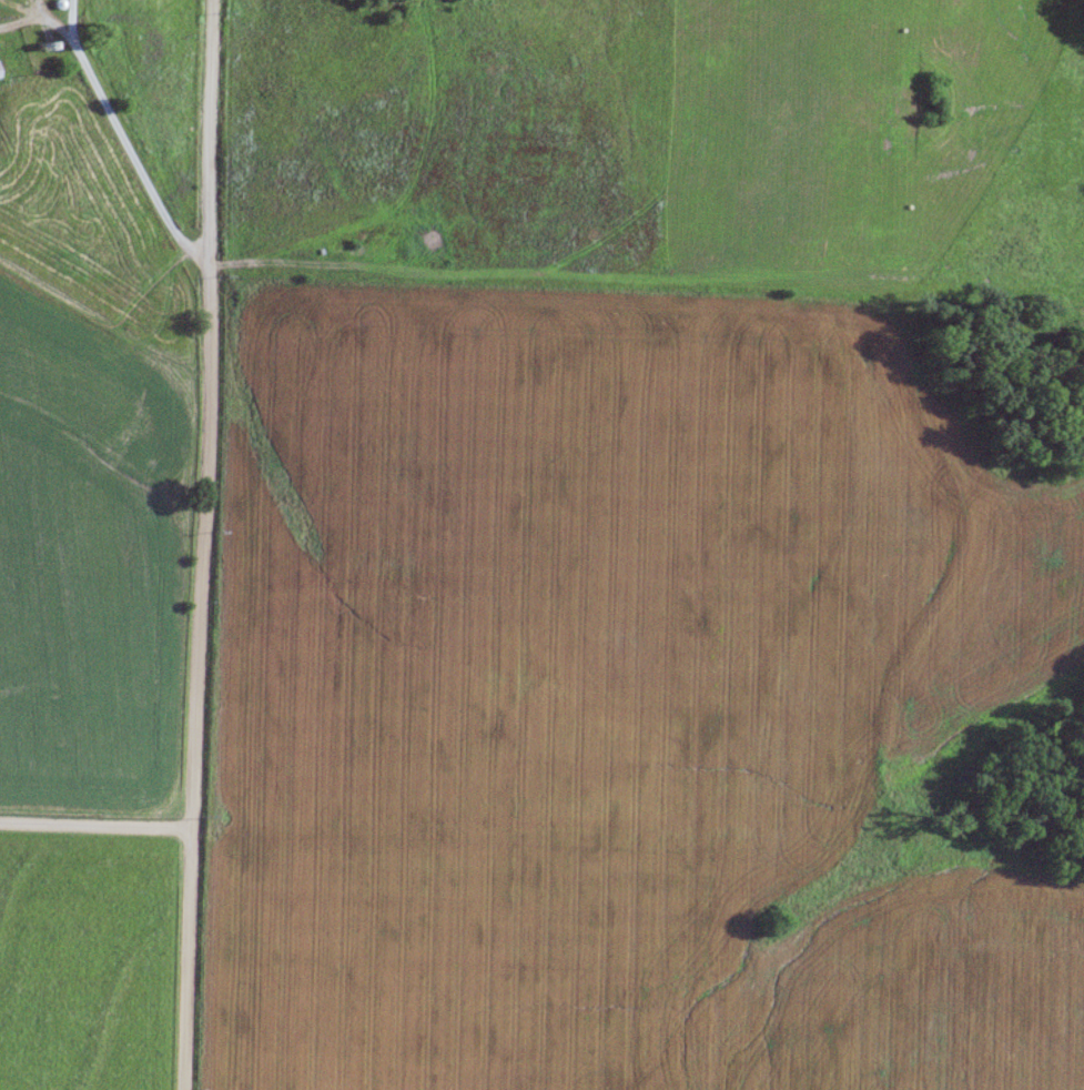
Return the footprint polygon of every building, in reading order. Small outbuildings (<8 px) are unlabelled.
[(45,37),(45,54),(56,54),(56,37),(45,37)]
